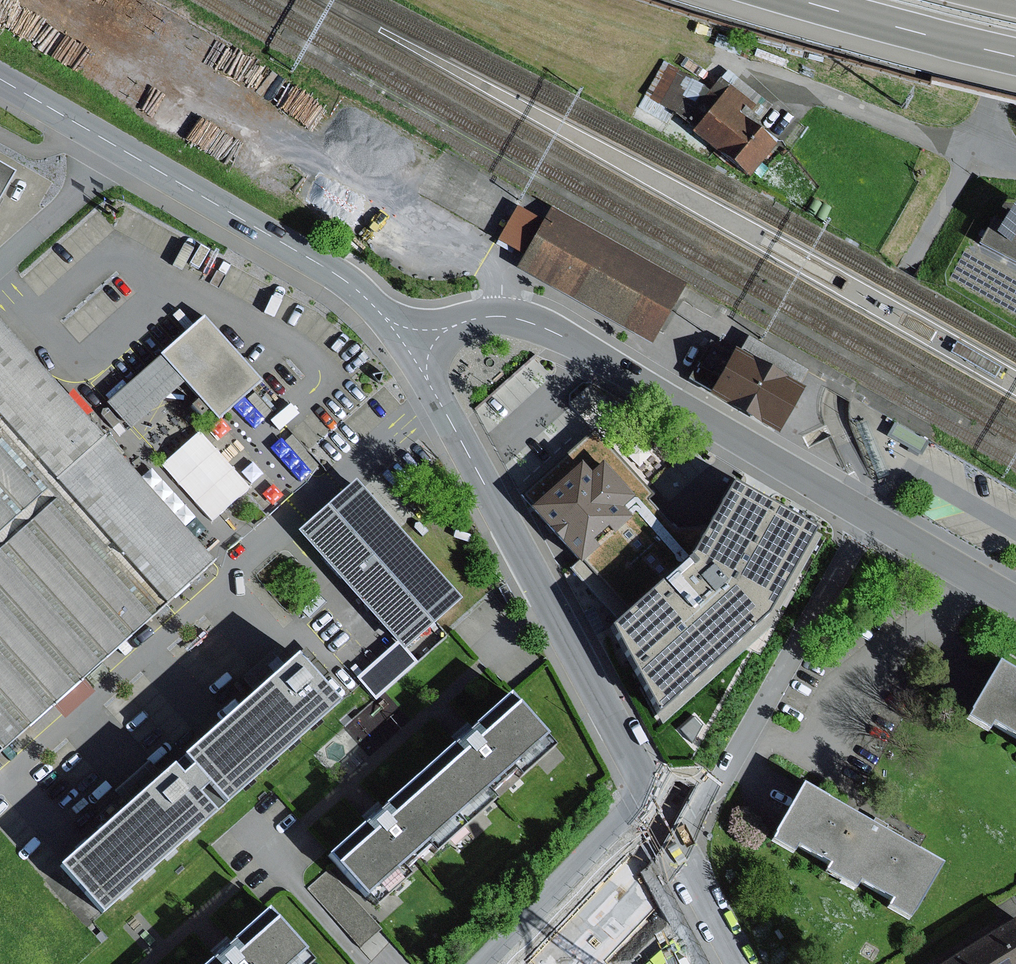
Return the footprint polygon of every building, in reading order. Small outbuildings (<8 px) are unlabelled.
[(711,88),(657,61),(631,112),(668,130),(677,111),(695,120),(711,88)] [(711,88),(695,120),(757,174),(788,139),(766,120),(775,109),(727,79),(711,88)] [(11,173),(0,166),(0,193),(11,173)] [(1005,200),(981,249),(1015,266),(1015,205),(1005,200)] [(525,257),(546,221),(517,205),(497,241),(525,257)] [(518,269),(651,346),(685,286),(552,210),(546,221),(525,257),(518,269)] [(204,318),(162,355),(185,380),(218,419),(260,381),(204,318)] [(0,326),(0,757),(215,564),(0,326)] [(707,397),(776,435),(801,390),(717,344),(710,340),(689,378),(711,391),(707,397)] [(185,380),(162,355),(107,403),(130,429),(185,380)] [(894,424),(887,436),(920,454),(927,442),(894,424)] [(593,430),(518,496),(577,562),(647,501),(652,497),(593,430)] [(687,559),(618,621),(607,631),(661,727),(771,623),(821,536),(729,486),(704,529),(687,559)] [(460,601),(358,487),(301,538),(396,644),(403,652),(460,601)] [(676,532),(647,501),(577,562),(570,569),(618,621),(687,559),(704,529),(676,532)] [(507,585),(498,590),(508,609),(517,605),(507,585)] [(403,652),(396,644),(356,679),(375,701),(415,666),(403,652)] [(333,707),(291,661),(180,761),(189,771),(205,789),(221,807),(333,707)] [(996,666),(963,721),(985,734),(990,727),(1015,742),(1015,678),(996,666)] [(375,816),(324,861),(361,902),(544,741),(507,700),(464,737),(375,816)] [(693,719),(679,731),(691,744),(700,727),(693,719)] [(205,789),(189,771),(182,777),(176,782),(192,800),(205,789)] [(176,782),(166,772),(55,873),(97,920),(209,819),(192,800),(176,782)] [(939,868),(800,788),(767,844),(790,857),(794,849),(827,868),(823,875),(852,891),(856,885),(889,904),(885,911),(906,923),(939,868)] [(328,871),(308,890),(360,946),(380,928),(328,871)] [(302,960),(264,917),(224,952),(210,963),(297,963),(302,960)] [(541,963),(579,963),(605,936),(584,917),(541,963)] [(946,963),(1015,963),(1015,922),(946,963)]
